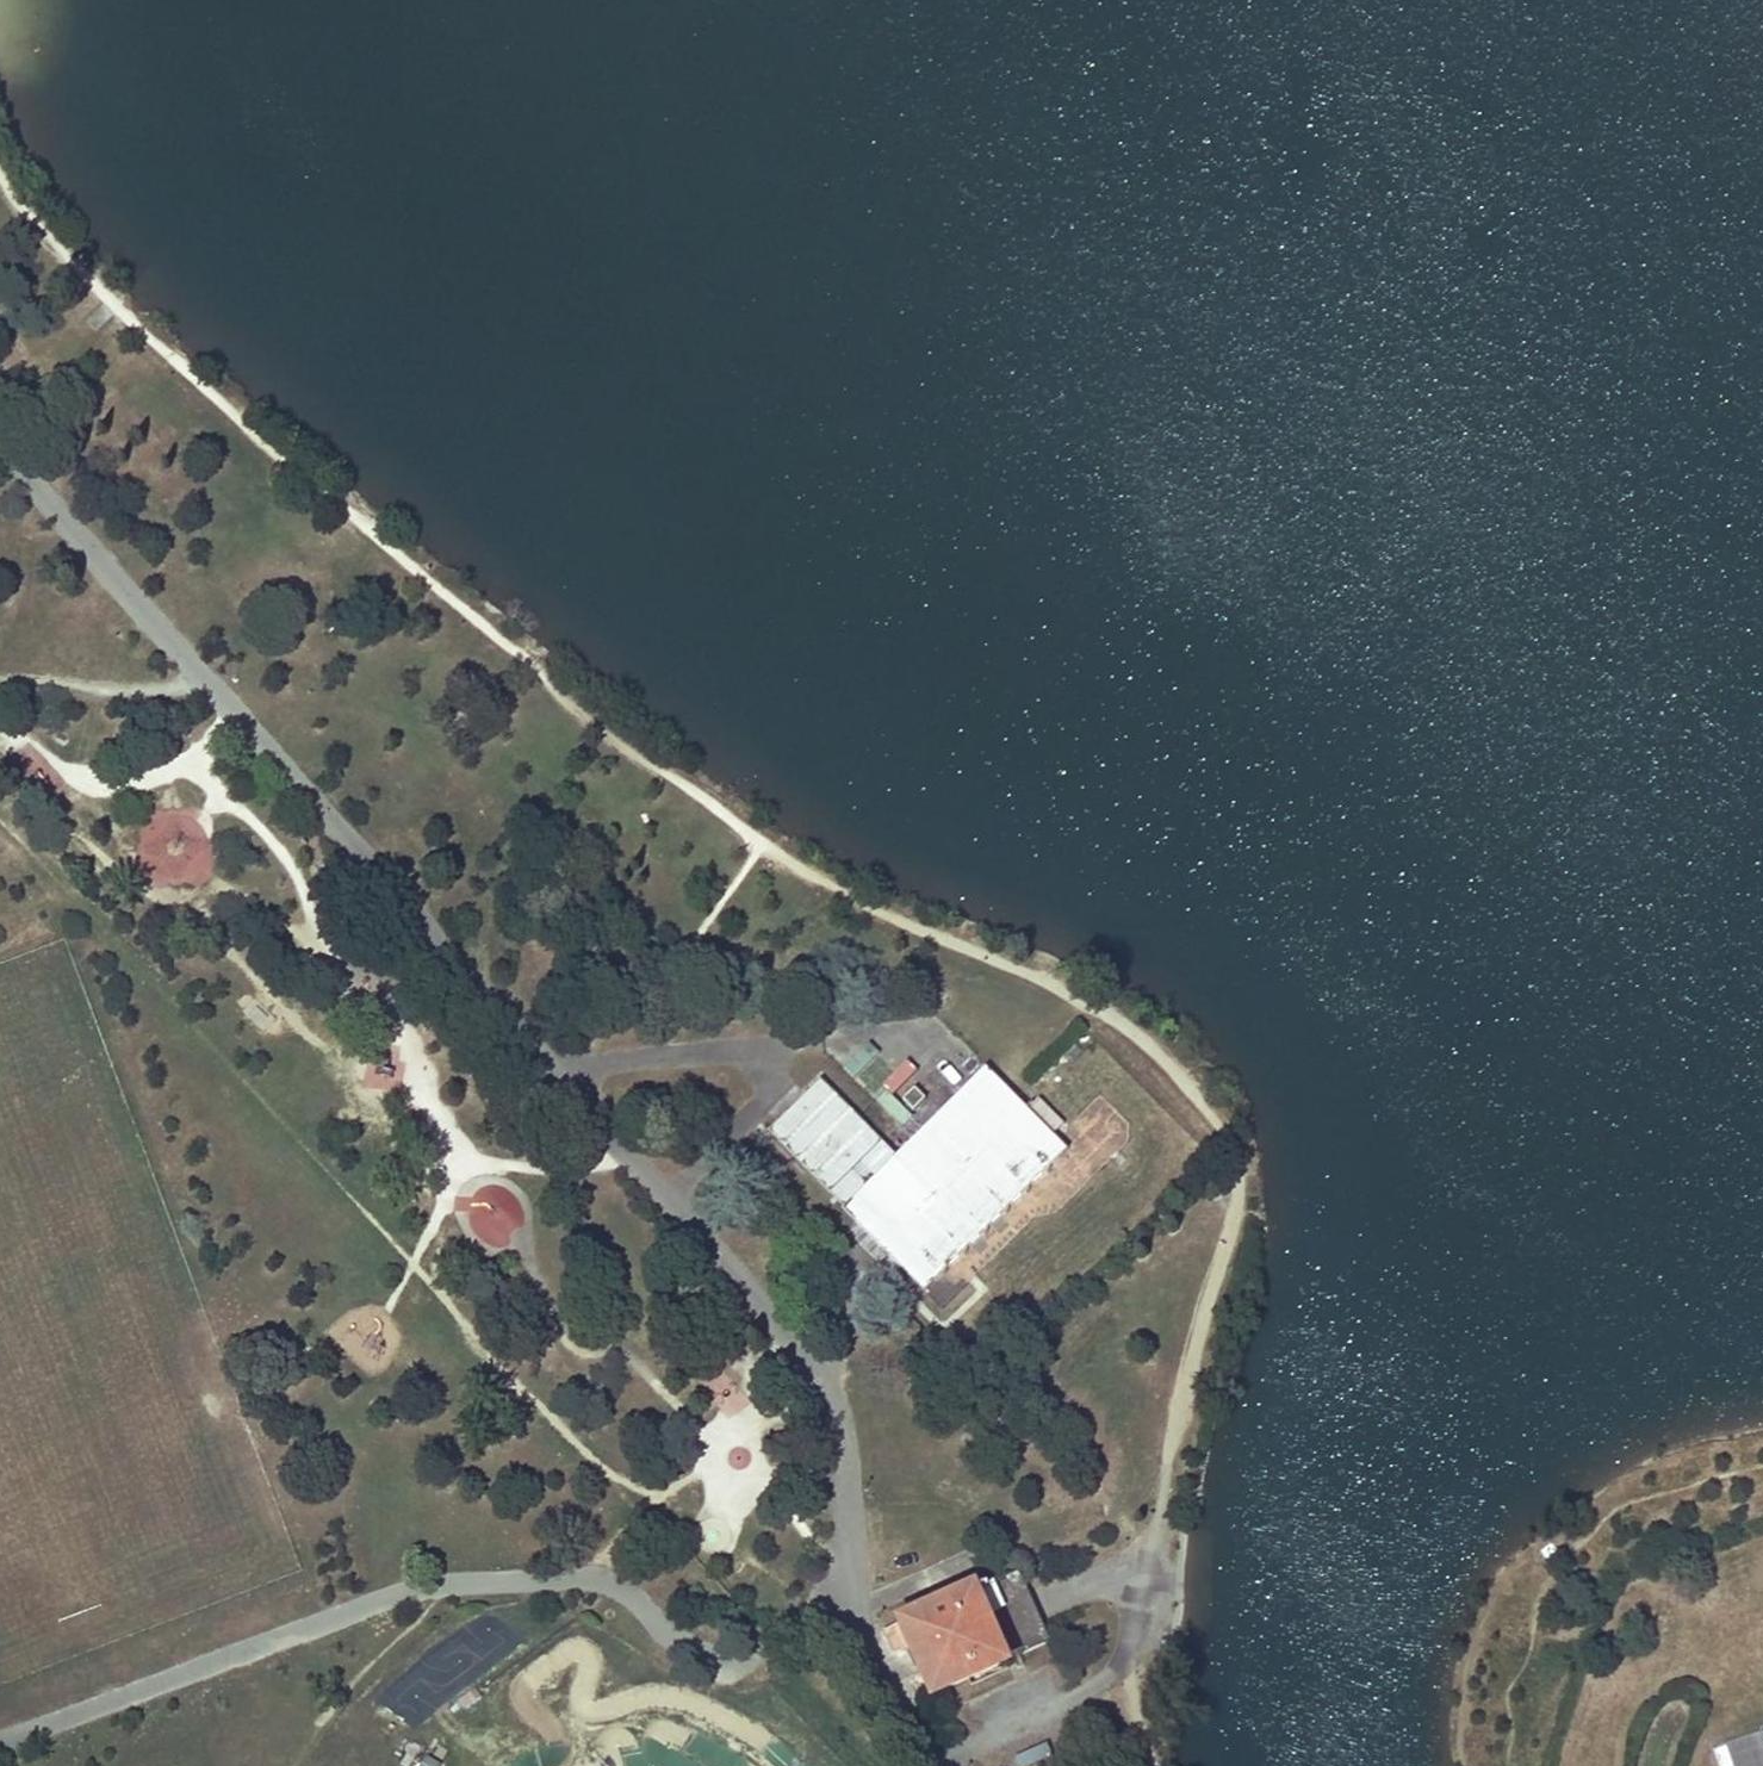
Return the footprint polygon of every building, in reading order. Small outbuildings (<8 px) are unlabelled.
[(868,1042),(842,1069),(882,1107),(908,1080),(868,1042)] [(990,1066),(942,1111),(894,1155),(822,1078),(768,1128),(918,1288),(1067,1148),(990,1066)] [(925,1096),(920,1090),(915,1084),(902,1095),(912,1107),(925,1096)] [(923,1293),(940,1318),(966,1300),(950,1275),(923,1293)] [(886,1621),(897,1646),(917,1637),(939,1686),(1022,1648),(988,1573),(951,1592),(945,1583),(924,1593),(928,1602),(886,1621)] [(1054,1760),(1047,1743),(1016,1756),(1019,1765),(1039,1765),(1054,1760)] [(441,1762),(421,1755),(417,1765),(439,1765),(441,1762)]
